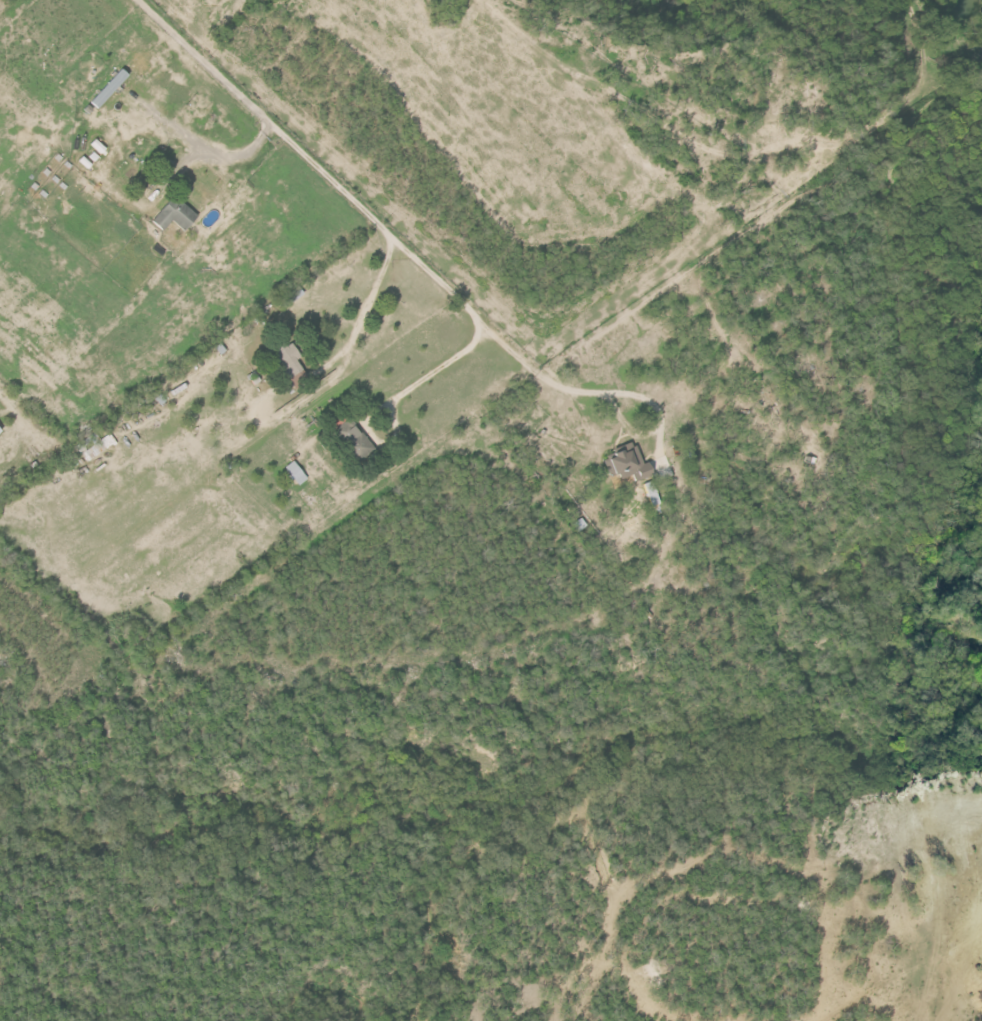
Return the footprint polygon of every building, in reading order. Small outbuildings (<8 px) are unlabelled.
[(92,101),(100,108),(131,75),(124,68),(92,101)] [(103,155),(108,149),(97,139),(92,145),(103,155)] [(154,221),(165,230),(173,220),(187,231),(200,215),(175,195),(154,221)] [(298,360),(303,356),(293,342),(277,354),(293,376),(303,369),(298,360)] [(329,432),(355,461),(371,447),(345,418),(329,432)] [(619,478),(632,473),(635,480),(645,477),(633,443),(601,455),(608,473),(616,470),(619,478)] [(281,467),(295,485),(304,479),(290,460),(281,467)]
